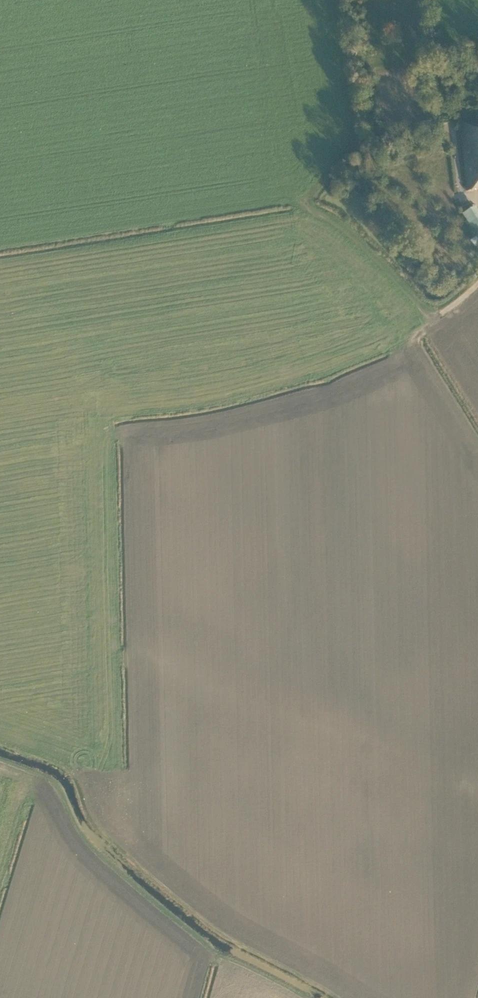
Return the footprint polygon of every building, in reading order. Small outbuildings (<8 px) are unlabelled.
[(477,191),(477,121),(461,123),(467,192),(477,191)] [(477,237),(477,206),(465,212),(477,237)]
